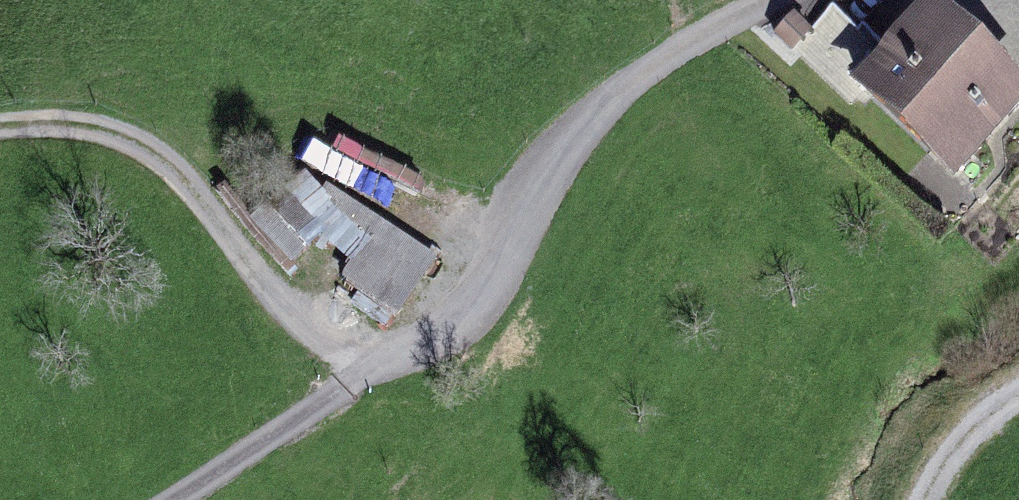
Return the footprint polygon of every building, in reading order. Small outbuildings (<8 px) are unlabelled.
[(931,8),(853,90),(958,189),(1018,125),(1018,90),(931,8)] [(801,49),(848,86),(875,51),(829,15),(801,49)] [(371,261),(352,288),(386,312),(426,255),(330,189),(310,218),(371,261)]
